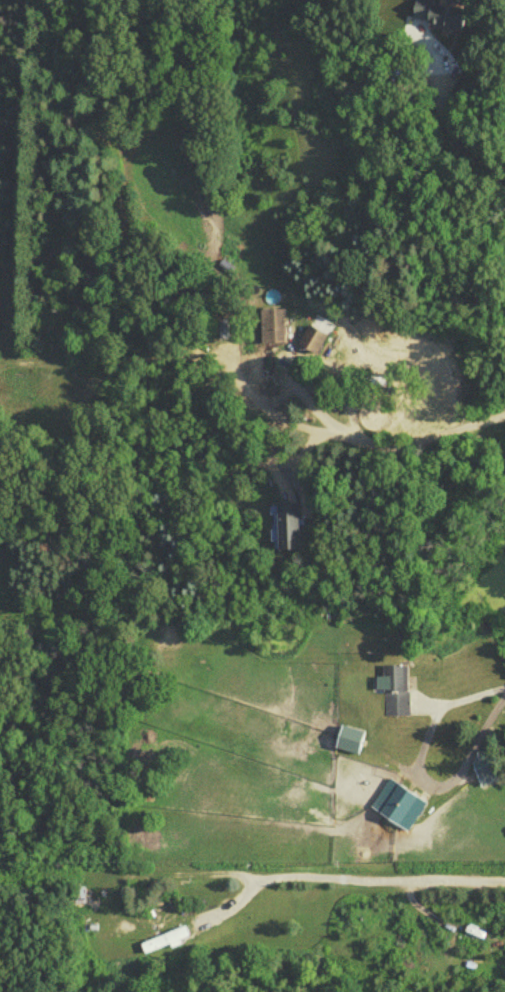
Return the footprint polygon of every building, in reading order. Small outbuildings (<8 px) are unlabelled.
[(413,4),(410,25),(457,32),(461,11),(413,4)] [(260,314),(260,348),(295,348),(295,321),(285,321),(285,315),(260,314)] [(299,555),(299,509),(276,509),(276,555),(299,555)] [(384,670),(384,722),(408,722),(408,670),(384,670)] [(426,807),(387,784),(369,815),(408,838),(426,807)] [(84,907),(82,890),(65,892),(67,909),(84,907)] [(140,949),(146,961),(190,941),(184,928),(140,949)]
